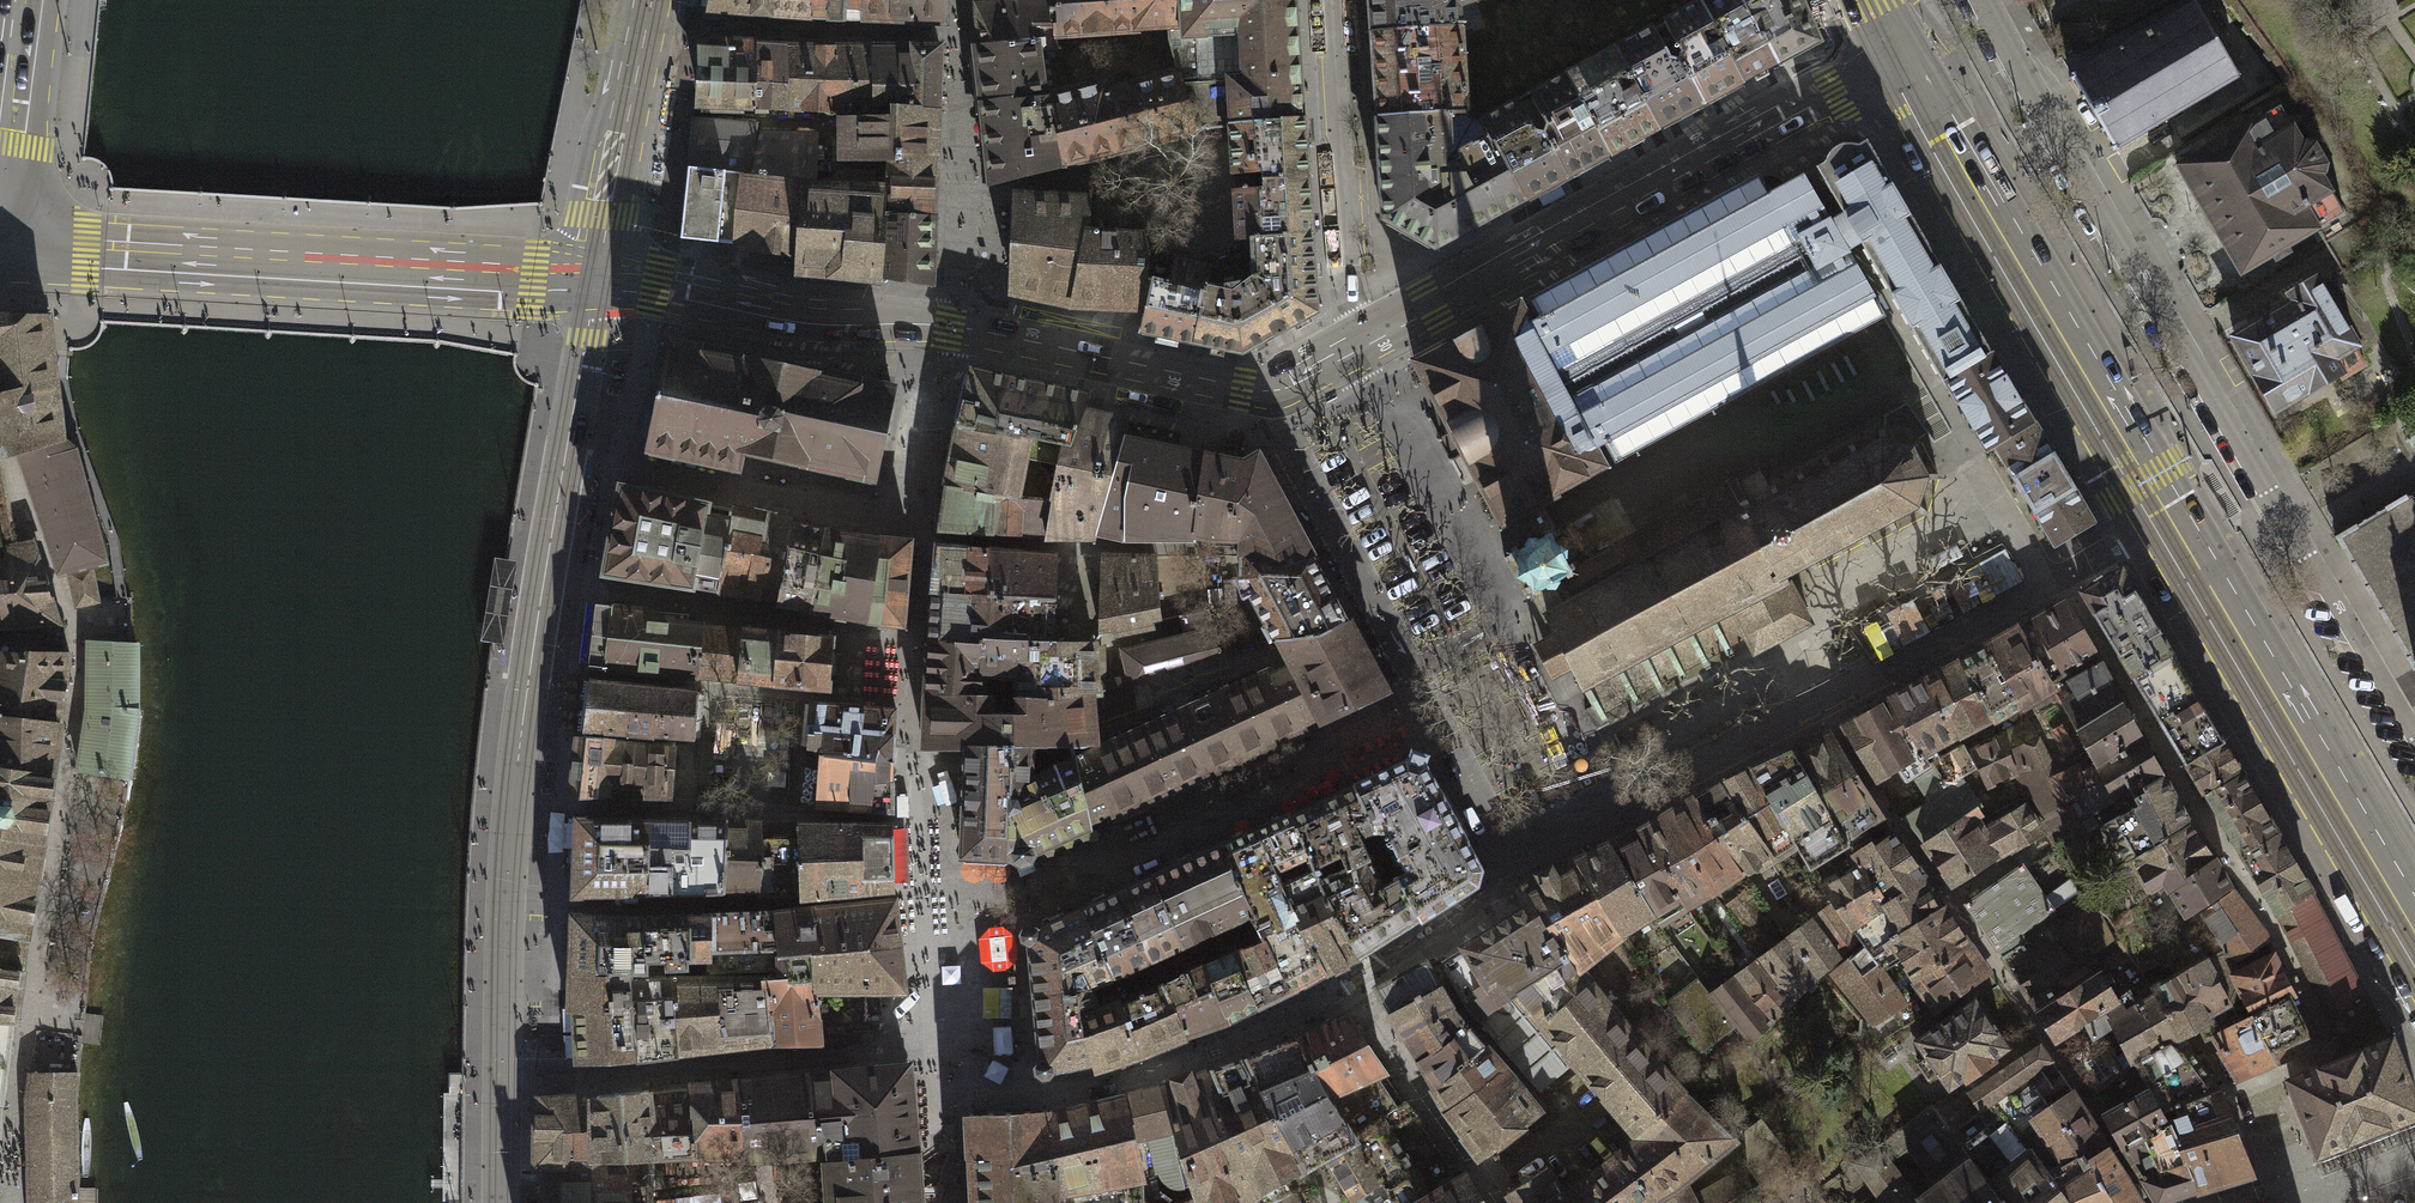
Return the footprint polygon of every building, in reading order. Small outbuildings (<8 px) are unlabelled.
[(709,10),(760,14),(809,18),(812,0),(712,0),(709,10)] [(862,0),(812,0),(809,18),(863,22),(862,0)] [(863,22),(903,23),(944,24),(943,0),(862,0),(863,22)] [(1050,25),(1057,25),(1055,0),(973,0),(977,42),(1031,39),(1030,25),(1050,25)] [(1053,36),(1160,28),(1165,28),(1169,26),(1164,0),(1055,0),(1057,25),(1050,25),(1053,36)] [(1169,26),(1165,28),(1174,72),(1179,72),(1194,131),(1230,126),(1243,125),(1305,121),(1301,64),(1297,0),(1164,0),(1169,26)] [(1370,31),(1460,26),(1460,7),(1446,6),(1444,0),(1368,0),(1370,31)] [(1740,0),(1739,0),(1730,5),(1727,0),(1718,0),(1703,7),(1743,80),(1777,63),(1764,38),(1760,37),(1740,0)] [(1798,0),(1740,0),(1760,37),(1764,38),(1777,63),(1817,42),(1798,0)] [(1678,59),(1700,103),(1743,80),(1703,7),(1700,1),(1662,22),(1679,52),(1678,59)] [(2240,77),(2198,3),(2069,76),(2111,150),(2240,77)] [(1053,36),(1050,25),(1030,25),(1031,39),(977,42),(992,184),(1062,166),(1055,135),(1058,134),(1049,95),(1041,97),(1034,48),(1054,44),(1053,36)] [(1370,31),(1376,118),(1452,113),(1466,112),(1460,26),(1370,31)] [(1658,126),(1700,103),(1678,59),(1671,59),(1653,27),(1617,47),(1658,126)] [(754,73),(755,45),(728,42),(702,40),(701,72),(700,104),(752,107),(752,76),(754,73)] [(752,76),(752,107),(783,109),(784,46),(755,45),(754,73),(752,76)] [(876,46),(784,46),(783,109),(842,114),(875,113),(876,46)] [(876,46),(875,113),(893,112),(893,107),(936,109),(938,78),(940,46),(908,46),(876,46)] [(1608,153),(1658,126),(1617,47),(1566,74),(1608,153)] [(1055,135),(1062,166),(1105,154),(1158,141),(1184,134),(1194,131),(1179,72),(1174,72),(1168,73),(1110,89),(1107,80),(1049,95),(1058,134),(1055,135)] [(1608,153),(1566,74),(1528,94),(1545,124),(1543,131),(1567,176),(1608,153)] [(1567,176),(1543,131),(1535,131),(1518,99),(1481,120),(1490,136),(1524,200),(1567,176)] [(2176,166),(2241,275),(2316,229),(2323,241),(2360,219),(2370,213),(2346,160),(2325,173),(2326,162),(2315,143),(2302,142),(2278,105),(2176,166)] [(895,160),(894,188),(893,211),(933,213),(934,187),(935,162),(936,136),(936,109),(893,107),(893,112),(875,113),(842,114),(842,161),(895,160)] [(1453,119),(1452,113),(1376,118),(1379,168),(1382,217),(1437,247),(1471,228),(1505,210),(1524,200),(1490,136),(1461,151),(1460,161),(1443,170),(1443,152),(1449,147),(1449,119),(1453,119)] [(690,167),(743,172),(748,173),(753,124),(693,119),(690,167)] [(1261,172),(1261,179),(1308,177),(1305,133),(1305,121),(1243,125),(1230,126),(1230,137),(1232,174),(1261,172)] [(753,179),(743,178),(736,243),(735,246),(795,255),(802,169),(814,170),(816,134),(761,132),(753,179)] [(1838,217),(1832,221),(1804,175),(1769,194),(1759,175),(1590,267),(1519,305),(1415,361),(1458,440),(1502,523),(1507,521),(1512,530),(1520,545),(1511,549),(1513,553),(1550,533),(1555,531),(1546,515),(1539,502),(1546,498),(1606,466),(1596,448),(1605,443),(1615,461),(1884,316),(1874,298),(1876,297),(1867,281),(1849,251),(1855,247),(1861,243),(1944,384),(1947,382),(1946,381),(1992,353),(1867,141),(1858,146),(1854,145),(1848,145),(1843,146),(1839,147),(1835,150),(1831,154),(1828,158),(1826,163),(1817,168),(1844,214),(1838,217)] [(743,172),(690,167),(681,239),(736,243),(743,178),(743,172)] [(802,169),(795,255),(794,273),(880,282),(880,275),(883,215),(881,214),(882,188),(874,187),(874,170),(838,171),(838,185),(815,186),(814,170),(802,169)] [(1234,189),(1236,240),(1249,239),(1311,234),(1308,177),(1261,179),(1261,188),(1234,189)] [(883,215),(880,275),(931,284),(933,213),(893,211),(894,188),(882,188),(881,214),(883,215)] [(1088,199),(1017,196),(1013,292),(1071,303),(1144,307),(1148,276),(1149,253),(1145,235),(1119,235),(1119,215),(1088,199)] [(2360,219),(2323,241),(2342,273),(2378,251),(2360,219)] [(1249,239),(1252,276),(1262,282),(1287,327),(1317,310),(1311,234),(1249,239)] [(1168,280),(1148,276),(1144,307),(1139,332),(1191,344),(1205,283),(1209,266),(1173,259),(1168,280)] [(1262,282),(1252,276),(1240,284),(1238,281),(1223,284),(1222,287),(1205,283),(1191,344),(1241,353),(1287,327),(1262,282)] [(2355,344),(2316,277),(2291,295),(2294,301),(2232,337),(2260,382),(2257,390),(2264,401),(2271,401),(2275,408),(2340,371),(2333,358),(2355,344)] [(50,313),(4,310),(0,309),(0,373),(1,380),(4,392),(17,453),(63,436),(52,376),(50,313)] [(706,343),(673,336),(660,396),(647,455),(676,461),(677,455),(737,467),(740,450),(845,472),(844,478),(872,484),(883,433),(893,388),(894,383),(861,376),(860,382),(704,349),(706,343)] [(1992,353),(1946,381),(1947,382),(1988,452),(1995,447),(1995,446),(2033,423),(1992,353)] [(971,368),(957,429),(1019,440),(1025,440),(1070,446),(1083,409),(1089,392),(971,368)] [(4,392),(0,393),(0,457),(9,455),(17,453),(4,392)] [(1105,414),(1083,409),(1070,446),(1025,440),(1019,440),(957,429),(952,456),(946,483),(983,489),(987,488),(1052,497),(1046,536),(1057,536),(1092,536),(1108,475),(1115,458),(1122,436),(1127,419),(1105,414)] [(2092,523),(2033,423),(1995,446),(1995,447),(2054,545),(2092,523)] [(1811,623),(1790,583),(1787,576),(1810,563),(1814,570),(1818,567),(1815,561),(1836,549),(1839,556),(1844,554),(1839,546),(1861,535),(1867,547),(1872,545),(1865,532),(1886,520),(1894,533),(1898,531),(1891,518),(1913,507),(1925,517),(1928,513),(1917,503),(1924,481),(1938,479),(1938,474),(1923,475),(1912,454),(1922,442),(1918,439),(1908,450),(1885,442),(1884,426),(1879,426),(1879,442),(1858,453),(1852,441),(1846,444),(1852,455),(1832,466),(1826,455),(1821,458),(1827,469),(1822,472),(1823,473),(1810,480),(1810,478),(1806,480),(1801,471),(1796,473),(1801,484),(1780,495),(1775,485),(1770,487),(1776,499),(1755,510),(1753,507),(1751,508),(1738,482),(1739,478),(1735,477),(1734,481),(1731,482),(1729,479),(1725,482),(1727,484),(1716,490),(1716,491),(1697,502),(1697,501),(1685,507),(1684,504),(1679,507),(1681,509),(1663,519),(1661,517),(1657,519),(1658,522),(1640,532),(1638,529),(1634,531),(1636,534),(1617,544),(1616,541),(1611,544),(1613,547),(1594,557),(1593,554),(1588,557),(1590,559),(1579,565),(1576,560),(1568,565),(1566,561),(1574,557),(1576,548),(1572,540),(1563,538),(1556,542),(1554,538),(1562,534),(1559,528),(1555,531),(1550,533),(1513,553),(1504,557),(1508,563),(1516,559),(1530,585),(1522,589),(1525,595),(1533,591),(1555,633),(1574,669),(1593,705),(1585,710),(1596,731),(1610,724),(1602,709),(1630,695),(1637,708),(1642,706),(1635,692),(1654,682),(1661,695),(1666,693),(1659,680),(1677,670),(1684,683),(1688,681),(1682,668),(1700,658),(1707,671),(1712,668),(1705,656),(1723,646),(1729,659),(1734,656),(1728,643),(1745,634),(1755,653),(1761,649),(1752,632),(1796,609),(1805,626),(1811,623)] [(63,436),(17,453),(58,574),(67,571),(75,605),(96,601),(90,565),(104,562),(81,483),(72,450),(63,436)] [(1193,532),(1203,455),(1186,451),(1122,436),(1115,458),(1108,475),(1092,536),(1102,536),(1193,536),(1193,532)] [(1219,458),(1203,455),(1193,532),(1213,537),(1243,537),(1243,546),(1243,553),(1310,555),(1306,548),(1284,507),(1263,468),(1219,458)] [(983,489),(946,483),(941,506),(937,530),(1023,534),(1046,536),(1052,497),(987,488),(983,489)] [(732,508),(619,484),(603,573),(718,593),(732,508)] [(2406,496),(2337,536),(2414,668),(2414,667),(2414,511),(2406,496)] [(732,508),(718,593),(747,597),(775,602),(774,605),(779,606),(795,522),(763,515),(732,508)] [(795,522),(779,606),(810,612),(825,528),(795,522)] [(825,528),(810,612),(840,618),(869,623),(902,626),(905,583),(909,539),(843,534),(825,528)] [(55,620),(30,539),(4,546),(5,561),(0,561),(0,624),(55,620)] [(937,544),(930,594),(986,596),(988,550),(937,544)] [(988,550),(986,596),(1054,599),(1056,556),(988,550)] [(1241,579),(1274,638),(1280,637),(1316,634),(1346,620),(1310,555),(1243,553),(1241,579)] [(1154,556),(1101,555),(1099,630),(1159,619),(1154,556)] [(2146,611),(2122,568),(2082,592),(2108,635),(2133,676),(2171,653),(2146,611)] [(930,594),(928,638),(1051,643),(1052,632),(1054,599),(986,596),(930,594)] [(2066,600),(2019,626),(2052,684),(2098,657),(2066,600)] [(688,614),(595,603),(588,663),(697,676),(703,625),(687,623),(688,614)] [(1752,632),(1761,649),(1805,626),(1796,609),(1752,632)] [(1185,633),(1120,649),(1127,677),(1132,676),(1221,653),(1209,610),(1180,615),(1185,633)] [(1272,674),(1298,722),(1307,718),(1320,712),(1324,718),(1384,691),(1346,620),(1316,634),(1280,637),(1293,664),(1281,670),(1272,674)] [(703,625),(697,676),(739,681),(743,628),(703,625)] [(2023,703),(2052,684),(2019,626),(1988,644),(2023,703)] [(743,628),(739,681),(775,684),(779,631),(743,628)] [(779,631),(775,684),(828,690),(832,637),(779,631)] [(1574,669),(1555,633),(1533,645),(1552,680),(1574,669)] [(927,666),(926,694),(1015,694),(1023,698),(1075,697),(1094,686),(1095,672),(1094,642),(1073,643),(1058,643),(1051,643),(928,638),(927,666)] [(867,642),(870,664),(887,661),(884,640),(867,642)] [(136,643),(88,641),(87,673),(86,705),(81,736),(78,769),(128,778),(135,720),(136,643)] [(1992,718),(2023,703),(1988,644),(1961,659),(1992,718)] [(57,726),(69,651),(24,651),(22,654),(0,652),(0,717),(19,718),(57,726)] [(2184,676),(2171,653),(2133,676),(2147,698),(2159,720),(2196,698),(2184,676)] [(2077,729),(2125,703),(2098,657),(2052,684),(2077,729)] [(1958,734),(1992,718),(1961,659),(1925,678),(1958,734)] [(1074,764),(1088,819),(1110,809),(1113,815),(1301,727),(1298,722),(1272,674),(1270,670),(1086,754),(1087,758),(1074,764)] [(1034,745),(1071,745),(1072,747),(1096,744),(1092,694),(1104,695),(1105,701),(1134,696),(1132,676),(1127,677),(1094,686),(1075,697),(1023,698),(1015,694),(926,694),(924,747),(965,745),(1034,745)] [(1932,747),(1958,734),(1925,678),(1890,696),(1926,757),(1935,753),(1932,747)] [(643,686),(590,681),(587,707),(584,732),(694,740),(697,691),(643,686)] [(1929,763),(1926,757),(1890,696),(1840,724),(1875,779),(1897,768),(1903,777),(1911,773),(1924,793),(1945,784),(1931,762),(1929,763)] [(2210,721),(2196,698),(2159,720),(2172,741),(2185,763),(2223,742),(2210,721)] [(811,701),(807,747),(824,749),(823,755),(893,761),(893,750),(894,734),(896,708),(853,704),(811,701)] [(2098,763),(2143,735),(2125,703),(2077,729),(2098,763)] [(52,773),(57,726),(19,718),(0,717),(0,768),(52,773)] [(2063,724),(2052,730),(2064,754),(2076,748),(2063,724)] [(1830,729),(1791,749),(1848,840),(1853,848),(1870,837),(1865,827),(1883,816),(1830,729)] [(2036,815),(2058,843),(2086,829),(2082,822),(2069,798),(2056,774),(2038,739),(2017,746),(2009,730),(1998,734),(2000,738),(2015,771),(2026,795),(2036,815)] [(2133,791),(2164,773),(2143,735),(2098,763),(2088,768),(2082,771),(2090,786),(2069,798),(2082,822),(2133,791)] [(673,743),(582,737),(580,767),(577,796),(623,795),(669,794),(673,743)] [(2015,771),(2000,738),(1968,752),(1976,766),(1986,785),(2015,771)] [(2205,795),(2240,772),(2232,757),(2223,742),(2185,763),(2195,779),(2205,795)] [(1968,752),(1963,744),(1931,762),(1945,784),(1960,775),(1976,766),(1968,752)] [(1034,745),(965,745),(961,855),(1005,857),(1007,814),(1030,776),(1030,766),(1033,763),(1034,745)] [(1848,840),(1791,749),(1749,769),(1807,866),(1828,853),(1848,840)] [(893,761),(823,755),(819,754),(816,806),(854,809),(892,812),(892,786),(893,761)] [(1373,828),(1386,831),(1408,871),(1398,876),(1420,917),(1470,886),(1476,863),(1419,755),(1354,785),(1373,828)] [(1007,814),(1005,857),(1019,857),(1089,825),(1088,819),(1074,764),(1073,756),(1030,776),(1007,814)] [(2088,768),(2084,761),(2056,774),(2069,798),(2090,786),(2082,771),(2088,768)] [(0,768),(0,832),(41,839),(52,773),(0,768)] [(1749,769),(1722,781),(1745,816),(1749,816),(1772,854),(1788,877),(1807,866),(1749,769)] [(2258,802),(2240,772),(2205,795),(2222,824),(2240,853),(2275,831),(2258,802)] [(1911,773),(1903,777),(1881,789),(1897,812),(1924,793),(1911,773)] [(2166,836),(2191,822),(2164,773),(2133,791),(2139,804),(2103,822),(2125,861),(2166,840),(2166,836)] [(1977,806),(1979,803),(1960,775),(1945,784),(1924,793),(1897,812),(1920,842),(1977,806)] [(1722,781),(1695,796),(1741,871),(1772,854),(1749,816),(1745,816),(1722,781)] [(1313,868),(1317,881),(1370,858),(1360,836),(1373,828),(1354,785),(1290,812),(1309,856),(1313,868)] [(1695,796),(1662,814),(1710,891),(1741,871),(1695,796)] [(1977,806),(1920,842),(1949,885),(1996,858),(1990,849),(2007,840),(2014,851),(2042,832),(2024,804),(1979,830),(1973,821),(1984,814),(1977,806)] [(1255,829),(1277,872),(1309,856),(1290,812),(1255,829)] [(1662,814),(1639,826),(1686,903),(1710,891),(1662,814)] [(723,845),(726,818),(576,816),(575,854),(574,892),(648,890),(722,889),(723,845)] [(760,820),(726,818),(723,845),(722,889),(758,888),(760,835),(760,820)] [(799,820),(798,836),(798,891),(799,896),(893,890),(891,856),(889,821),(844,821),(799,820)] [(2169,887),(2214,857),(2191,822),(2166,836),(2166,840),(2125,861),(2116,867),(2135,899),(2166,881),(2169,887)] [(1639,826),(1608,841),(1650,910),(1657,921),(1686,903),(1639,826)] [(1248,913),(1256,927),(1280,917),(1277,911),(1286,907),(1288,910),(1293,908),(1282,884),(1277,872),(1255,829),(1221,844),(1251,912),(1248,913)] [(2293,861),(2275,831),(2240,853),(2258,882),(2276,912),(2311,891),(2293,861)] [(0,832),(0,873),(35,879),(41,839),(0,832)] [(1853,848),(1887,903),(1922,882),(1923,876),(1894,832),(1875,845),(1870,837),(1853,848)] [(779,836),(760,835),(758,888),(764,888),(764,893),(781,892),(798,891),(798,836),(779,836)] [(1851,926),(1887,903),(1853,848),(1848,840),(1828,853),(1838,876),(1823,886),(1833,901),(1851,926)] [(1608,841),(1574,858),(1623,930),(1650,910),(1608,841)] [(1221,844),(1151,875),(1182,943),(1248,913),(1251,912),(1221,844)] [(2187,913),(2229,885),(2214,857),(2169,887),(2187,913)] [(1332,907),(1357,955),(1420,917),(1398,876),(1382,884),(1370,858),(1317,881),(1332,907)] [(1522,887),(1531,904),(1536,907),(1578,968),(1623,930),(1574,858),(1522,887)] [(2043,896),(2021,864),(1964,903),(1996,947),(2018,932),(2078,892),(2071,878),(2043,896)] [(1303,932),(1325,972),(1357,955),(1332,907),(1317,881),(1313,868),(1282,884),(1293,908),(1297,918),(1303,932)] [(0,873),(0,934),(26,938),(35,879),(0,873)] [(1151,875),(1116,892),(1147,959),(1182,943),(1151,875)] [(1858,936),(1864,945),(1831,973),(1873,1023),(1905,1003),(1901,997),(1908,992),(1905,986),(1969,945),(1946,909),(1940,909),(1922,882),(1887,903),(1851,926),(1858,936)] [(1749,891),(1728,906),(1743,926),(1764,911),(1749,891)] [(2263,936),(2234,891),(2202,913),(2219,941),(2230,956),(2263,936)] [(2391,1038),(2311,891),(2276,912),(2349,1054),(2391,1038)] [(1116,892),(1080,907),(1111,976),(1147,959),(1116,892)] [(818,949),(899,946),(894,899),(709,912),(708,958),(707,970),(764,971),(781,971),(781,956),(819,958),(818,949)] [(1839,955),(1858,936),(1851,926),(1833,901),(1811,917),(1839,955)] [(1540,1090),(1573,1061),(1607,1099),(1639,1134),(1651,1122),(1651,1118),(1682,1092),(1578,968),(1536,907),(1531,904),(1485,933),(1441,960),(1463,1006),(1540,1090)] [(1111,976),(1080,907),(1029,931),(1034,991),(1082,988),(1091,985),(1111,976)] [(2100,971),(2102,972),(2128,957),(2123,950),(2112,956),(2111,954),(2096,963),(2086,945),(2111,940),(2098,913),(2086,908),(2000,955),(2037,1010),(2100,971)] [(709,912),(573,913),(570,967),(631,969),(669,969),(688,970),(688,958),(708,958),(709,912)] [(1262,938),(1289,991),(1325,972),(1303,932),(1297,918),(1284,923),(1280,917),(1256,927),(1262,938)] [(1787,937),(1816,976),(1839,955),(1811,917),(1787,937)] [(2,1103),(10,1030),(11,1020),(15,1019),(26,938),(0,934),(0,1103),(2,1103)] [(1778,987),(1792,1001),(1816,976),(1787,937),(1757,957),(1778,987)] [(1232,952),(1259,1006),(1289,991),(1262,938),(1232,952)] [(2151,987),(2180,1037),(2184,1035),(2199,1027),(2204,1037),(2210,1034),(2246,1015),(2236,998),(2240,995),(2231,974),(2234,973),(2231,963),(2233,961),(2230,956),(2219,941),(2208,947),(2213,955),(2151,987)] [(1986,971),(1969,945),(1905,986),(1908,992),(1901,997),(1905,1003),(1915,1019),(1986,971)] [(848,986),(848,990),(903,990),(899,946),(818,949),(819,958),(781,956),(781,971),(782,977),(809,974),(810,986),(848,986)] [(2253,1012),(2289,996),(2295,994),(2273,951),(2234,973),(2231,974),(2240,995),(2253,1012)] [(1203,964),(1228,1021),(1259,1006),(1232,952),(1203,964)] [(1758,1005),(1772,1020),(1792,1001),(1778,987),(1757,957),(1735,974),(1758,1005)] [(1373,986),(1388,1012),(1440,986),(1426,962),(1373,986)] [(1165,982),(1186,1038),(1228,1021),(1203,964),(1165,982)] [(631,969),(570,967),(569,1006),(575,1006),(578,1058),(637,1051),(631,969)] [(631,969),(637,1051),(675,1049),(669,969),(631,969)] [(669,969),(675,1049),(769,1042),(764,971),(707,970),(688,970),(669,969)] [(764,971),(769,1042),(820,1040),(851,1033),(848,990),(848,986),(810,986),(809,974),(782,977),(781,971),(764,971)] [(2082,1019),(2117,998),(2102,972),(2100,971),(2037,1010),(2054,1037),(2082,1019)] [(1758,1005),(1735,974),(1709,993),(1734,1025),(1751,1042),(1772,1020),(1758,1005)] [(1709,993),(1698,978),(1666,1001),(1700,1050),(1734,1025),(1709,993)] [(2131,1049),(2136,1059),(2180,1037),(2151,987),(2144,979),(2117,998),(2082,1019),(2093,1038),(2100,1034),(2118,1023),(2131,1049)] [(1079,1015),(1094,1059),(1097,1068),(1145,1054),(1186,1038),(1165,982),(1121,1001),(1120,998),(1100,1007),(1079,1015)] [(1082,988),(1034,991),(1042,1067),(1094,1059),(1079,1015),(1100,1007),(1091,985),(1082,988)] [(1388,1012),(1402,1036),(1453,1008),(1440,986),(1388,1012)] [(2246,1015),(2210,1034),(2238,1079),(2313,1044),(2289,996),(2253,1012),(2246,1015)] [(2005,1046),(1974,1001),(1919,1038),(1950,1083),(1964,1074),(1968,1079),(1994,1061),(1990,1056),(2005,1046)] [(1402,1036),(1417,1060),(1468,1026),(1453,1008),(1402,1036)] [(1376,1056),(1346,1011),(1325,1023),(1301,1035),(1330,1089),(1328,1093),(1354,1135),(1405,1101),(1376,1056)] [(1417,1060),(1434,1087),(1483,1044),(1468,1026),(1417,1060)] [(2095,1095),(2136,1059),(2131,1049),(2116,1057),(2100,1034),(2093,1038),(2066,1054),(2095,1095)] [(1324,1154),(1354,1135),(1328,1093),(1330,1089),(1301,1035),(1243,1057),(1258,1090),(1301,1166),(1324,1154)] [(2176,1105),(2216,1089),(2189,1049),(2189,1046),(2184,1035),(2180,1037),(2136,1059),(2151,1088),(2162,1110),(2176,1105)] [(2391,1038),(2349,1054),(2290,1077),(2318,1150),(2414,1112),(2414,1099),(2391,1038)] [(1994,1098),(2050,1060),(2038,1043),(1967,1091),(1981,1110),(1993,1102),(1994,1098)] [(1434,1087),(1477,1153),(1540,1110),(1483,1044),(1434,1087)] [(1208,1070),(1257,1192),(1261,1202),(1266,1202),(1270,1201),(1263,1187),(1301,1166),(1258,1090),(1243,1057),(1208,1070)] [(2072,1090),(2050,1060),(1994,1098),(1993,1102),(2027,1147),(2031,1145),(2048,1169),(2047,1171),(2070,1202),(2116,1202),(2087,1158),(2090,1156),(2076,1140),(2052,1103),(2072,1090)] [(751,1079),(734,1080),(740,1159),(758,1159),(826,1159),(914,1152),(910,1116),(904,1065),(858,1069),(751,1079)] [(1208,1070),(1162,1086),(1176,1136),(1179,1151),(1190,1187),(1195,1202),(1235,1202),(1237,1201),(1257,1192),(1208,1070)] [(78,1072),(28,1073),(25,1097),(29,1197),(76,1195),(74,1094),(78,1072)] [(650,1088),(661,1157),(740,1159),(734,1080),(650,1088)] [(1162,1086),(1048,1113),(1045,1109),(1007,1112),(968,1114),(972,1189),(973,1202),(1063,1202),(1065,1202),(1143,1202),(1142,1174),(1136,1149),(1139,1149),(1136,1136),(1145,1135),(1154,1173),(1157,1174),(1161,1181),(1166,1185),(1175,1188),(1190,1187),(1179,1151),(1176,1136),(1162,1086)] [(588,1096),(536,1098),(536,1159),(563,1161),(564,1156),(647,1157),(661,1157),(650,1088),(588,1096)] [(2103,1112),(2121,1144),(2167,1120),(2162,1110),(2151,1088),(2103,1112)] [(2179,1113),(2167,1120),(2193,1188),(2249,1170),(2216,1089),(2176,1105),(2179,1113)] [(2090,1156),(2109,1145),(2072,1090),(2052,1103),(2076,1140),(2090,1156)] [(1656,1199),(1683,1179),(1733,1139),(1682,1092),(1651,1118),(1651,1122),(1639,1134),(1610,1159),(1656,1199)] [(1951,1131),(1974,1115),(1961,1095),(1948,1105),(1943,1098),(1932,1107),(1951,1131)] [(1354,1135),(1382,1179),(1397,1202),(1413,1202),(1460,1175),(1405,1101),(1354,1135)] [(1951,1131),(1968,1150),(1987,1178),(1987,1181),(2006,1202),(2070,1202),(2047,1171),(2048,1169),(2031,1145),(2027,1147),(1993,1102),(1981,1110),(1974,1115),(1951,1131)] [(1987,1181),(1987,1178),(1968,1150),(1951,1131),(1932,1107),(1930,1105),(1884,1138),(1896,1154),(1905,1147),(1934,1185),(1918,1197),(1922,1202),(2006,1202),(1987,1181)] [(2156,1200),(2193,1188),(2167,1120),(2121,1144),(2156,1200)] [(1330,1159),(1351,1196),(1382,1179),(1354,1135),(1324,1154),(1330,1159)] [(1877,1145),(1855,1162),(1883,1202),(1922,1202),(1918,1197),(1877,1145)] [(2109,1145),(2090,1156),(2087,1158),(2116,1202),(2145,1202),(2119,1162),(2109,1145)] [(914,1152),(826,1159),(829,1202),(920,1202),(914,1152)] [(563,1161),(562,1202),(648,1202),(647,1157),(564,1156),(563,1161)] [(1572,1202),(1649,1202),(1656,1199),(1610,1159),(1565,1196),(1572,1202)] [(1658,1202),(1725,1202),(1753,1188),(1761,1184),(1747,1164),(1692,1196),(1683,1179),(1656,1199),(1658,1202)] [(1548,1165),(1506,1191),(1514,1202),(1572,1202),(1565,1196),(1548,1165)] [(1460,1175),(1413,1202),(1484,1202),(1465,1173),(1460,1175)] [(1382,1179),(1351,1196),(1362,1202),(1397,1202),(1382,1179)] [(1753,1188),(1725,1202),(1762,1202),(1753,1188)] [(1293,1191),(1270,1201),(1266,1202),(1298,1202),(1293,1191)] [(1257,1192),(1237,1201),(1238,1202),(1261,1202),(1257,1192)] [(29,1197),(30,1202),(76,1202),(76,1195),(29,1197)]
